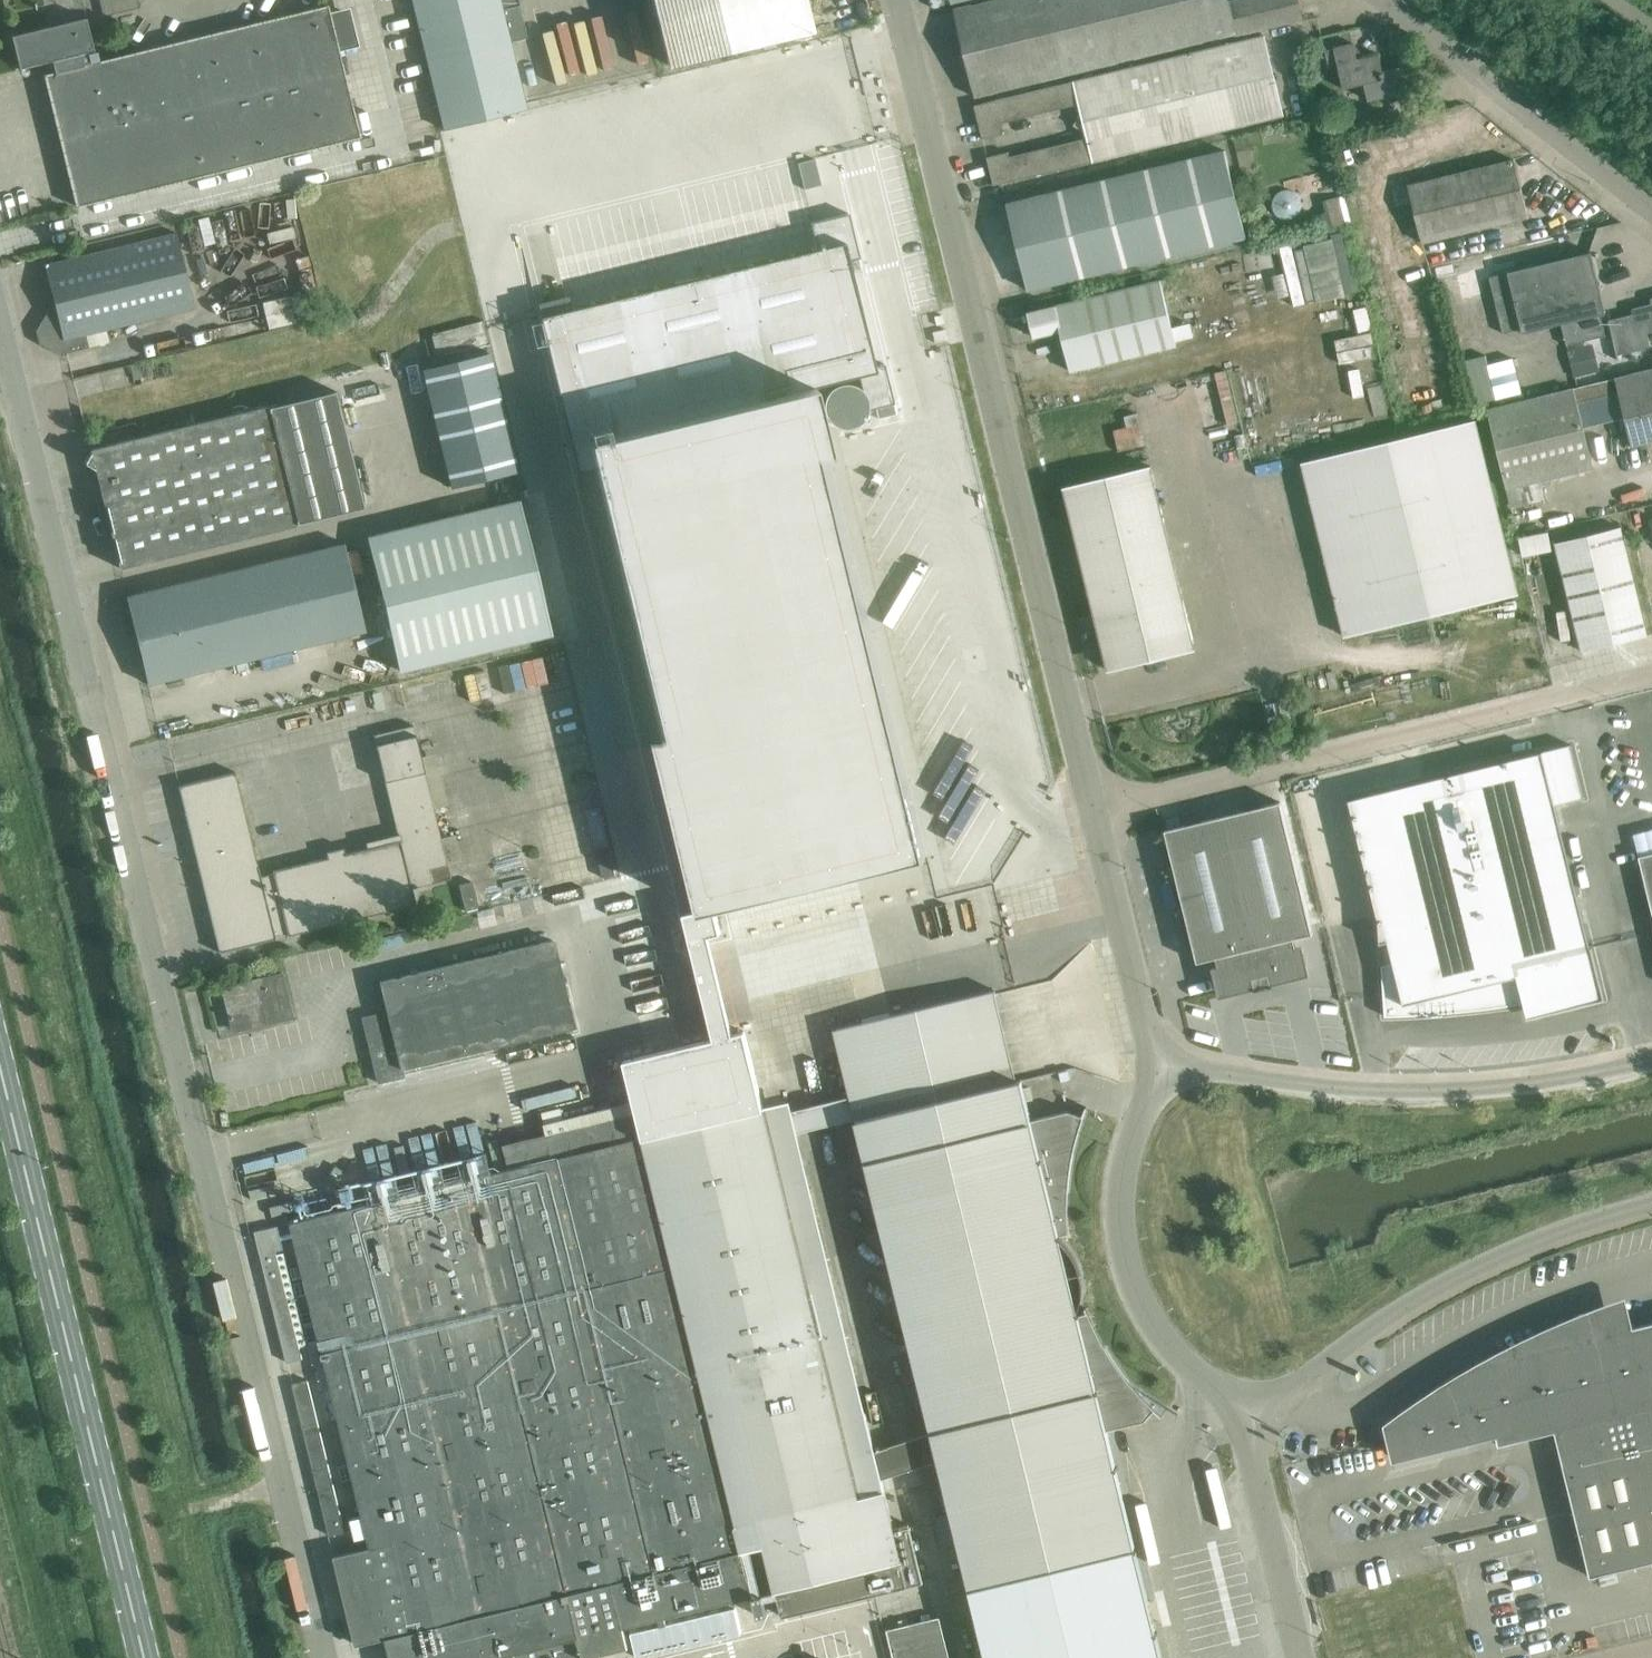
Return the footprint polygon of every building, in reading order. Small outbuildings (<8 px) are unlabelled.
[(107,9),(141,6),(140,0),(106,0),(107,9)] [(502,9),(520,4),(519,0),(412,0),(427,59),(444,130),(527,109),(502,9)] [(667,65),(811,30),(804,0),(651,0),(667,65)] [(966,59),(975,97),(1236,34),(1236,35),(1302,19),(1297,0),(1245,0),(1228,4),(1227,0),(1002,0),(954,12),(966,59)] [(98,62),(97,59),(96,52),(93,53),(85,19),(57,25),(56,20),(46,22),(48,28),(11,37),(19,69),(70,57),(72,69),(43,76),(48,93),(76,206),(359,139),(327,7),(98,62)] [(352,8),(339,10),(341,26),(355,24),(352,8)] [(1263,37),(1181,57),(1133,69),(1153,148),(1283,116),(1263,37)] [(1378,57),(1368,59),(1357,62),(1353,45),(1325,52),(1332,79),(1340,77),(1344,90),(1364,85),(1368,102),(1405,93),(1399,70),(1383,74),(1378,57)] [(1153,148),(1133,69),(973,108),(981,141),(1003,136),(1000,125),(1078,106),(1079,115),(1072,127),(1084,135),(1086,140),(1008,158),(1007,154),(986,159),(993,187),(1153,148)] [(985,238),(1014,231),(1029,293),(1246,240),(1225,153),(979,213),(985,238)] [(1407,189),(1421,245),(1527,220),(1514,163),(1407,189)] [(1273,201),(1273,210),(1278,217),(1285,220),(1293,219),(1300,214),(1302,208),(1302,202),(1299,196),(1294,192),(1285,191),(1278,194),(1273,201)] [(1344,196),(1322,201),(1329,227),(1351,222),(1344,196)] [(591,303),(539,316),(546,347),(576,469),(684,913),(683,913),(689,941),(720,934),(717,920),(714,908),(844,876),(927,856),(818,409),(863,398),(866,411),(879,408),(893,404),(883,365),(874,367),(860,312),(848,261),(859,259),(854,239),(848,214),(830,219),(809,224),(815,249),(591,303)] [(45,265),(56,310),(47,312),(36,331),(39,344),(58,355),(89,347),(86,334),(194,308),(176,233),(45,265)] [(1487,271),(1503,335),(1521,330),(1522,334),(1561,325),(1567,346),(1604,337),(1599,315),(1605,314),(1604,313),(1600,295),(1590,254),(1508,274),(1506,266),(1487,271)] [(1488,267),(1486,257),(1433,269),(1435,278),(1488,267)] [(1317,276),(1318,297),(1344,296),(1343,275),(1317,276)] [(1446,286),(1448,296),(1482,288),(1480,278),(1446,286)] [(1160,281),(1055,306),(1027,313),(1033,339),(1061,332),(1071,372),(1176,346),(1160,281)] [(1371,303),(1359,306),(1365,327),(1377,324),(1371,303)] [(1632,311),(1634,316),(1608,323),(1616,352),(1648,344),(1645,331),(1651,329),(1651,306),(1632,311)] [(1374,356),(1373,332),(1342,333),(1343,358),(1374,356)] [(488,352),(422,369),(451,488),(518,471),(488,352)] [(1487,410),(1506,489),(1619,462),(1609,419),(1582,426),(1577,404),(1619,394),(1631,446),(1651,441),(1651,370),(1487,410)] [(95,468),(119,567),(295,525),(295,523),(363,506),(335,392),(267,408),(266,407),(90,450),(91,451),(84,462),(95,468)] [(1518,594),(1475,421),(1302,463),(1344,637),(1518,594)] [(1064,487),(1108,670),(1166,656),(1164,650),(1193,643),(1150,466),(1064,487)] [(517,499),(366,537),(400,671),(550,633),(517,499)] [(1555,543),(1582,652),(1647,636),(1620,527),(1555,543)] [(344,543),(126,596),(148,685),(366,631),(360,607),(354,582),(344,543)] [(413,725),(373,735),(399,840),(344,853),(343,847),(326,851),(327,858),(259,875),(234,772),(177,786),(218,953),(416,905),(412,888),(450,879),(413,725)] [(1566,741),(1345,801),(1376,917),(1385,1015),(1455,1011),(1524,1001),(1528,1016),(1605,995),(1590,941),(1589,941),(1552,801),(1580,794),(1566,741)] [(1165,830),(1197,962),(1216,958),(1223,988),(1301,969),(1293,939),(1312,934),(1280,802),(1165,830)] [(1638,857),(1651,913),(1651,854),(1638,857)] [(575,891),(581,920),(629,909),(622,880),(575,891)] [(402,1070),(573,1028),(552,941),(379,983),(387,1014),(362,1020),(378,1085),(404,1078),(402,1070)] [(261,1026),(292,1019),(281,975),(222,990),(232,1031),(251,1026),(251,1023),(260,1021),(261,1026)] [(291,1223),(322,1353),(324,1359),(338,1420),(339,1421),(339,1426),(340,1427),(362,1517),(365,1530),(370,1548),(335,1556),(356,1645),(384,1639),(390,1657),(586,1657),(628,1648),(624,1628),(694,1611),(754,1596),(742,1550),(764,1545),(775,1590),(776,1590),(782,1615),(923,1583),(909,1524),(894,1528),(881,1479),(875,1451),(865,1412),(839,1418),(770,1133),(854,1112),(932,1432),(939,1460),(969,1588),(987,1657),(1162,1657),(1153,1623),(1148,1601),(1135,1548),(1124,1501),(1123,1497),(1106,1430),(1114,1428),(1144,1421),(1154,1410),(1161,1417),(1162,1416),(1131,1384),(1105,1348),(1086,1308),(1085,1308),(1086,1313),(1078,1315),(1078,1312),(1080,1299),(1081,1286),(1079,1273),(1075,1260),(1068,1248),(1060,1238),(1059,1235),(1067,1233),(1068,1238),(1069,1238),(1068,1194),(1074,1151),(1087,1108),(1087,1107),(1086,1107),(1082,1116),(1068,1111),(1031,1120),(1021,1080),(1017,1081),(991,1087),(970,1001),(996,995),(995,990),(834,1029),(849,1092),(765,1112),(763,1108),(744,1032),(713,1039),(623,1061),(633,1103),(547,1124),(555,1158),(291,1223)] [(996,995),(970,1001),(991,1087),(1017,1081),(996,995)] [(255,1232),(287,1363),(303,1358),(301,1350),(277,1252),(284,1250),(278,1226),(255,1232)] [(1384,1419),(1394,1455),(1495,1432),(1498,1445),(1555,1431),(1590,1576),(1651,1561),(1651,1323),(1479,1365),(1384,1419)] [(293,1384),(330,1536),(344,1533),(308,1380),(293,1384)] [(932,1432),(875,1451),(881,1479),(939,1460),(932,1432)] [(945,1538),(955,1537),(951,1514),(941,1516),(945,1538)] [(631,1633),(638,1657),(639,1657),(742,1633),(735,1608),(631,1633)] [(893,1657),(941,1657),(932,1619),(886,1630),(893,1657)]
